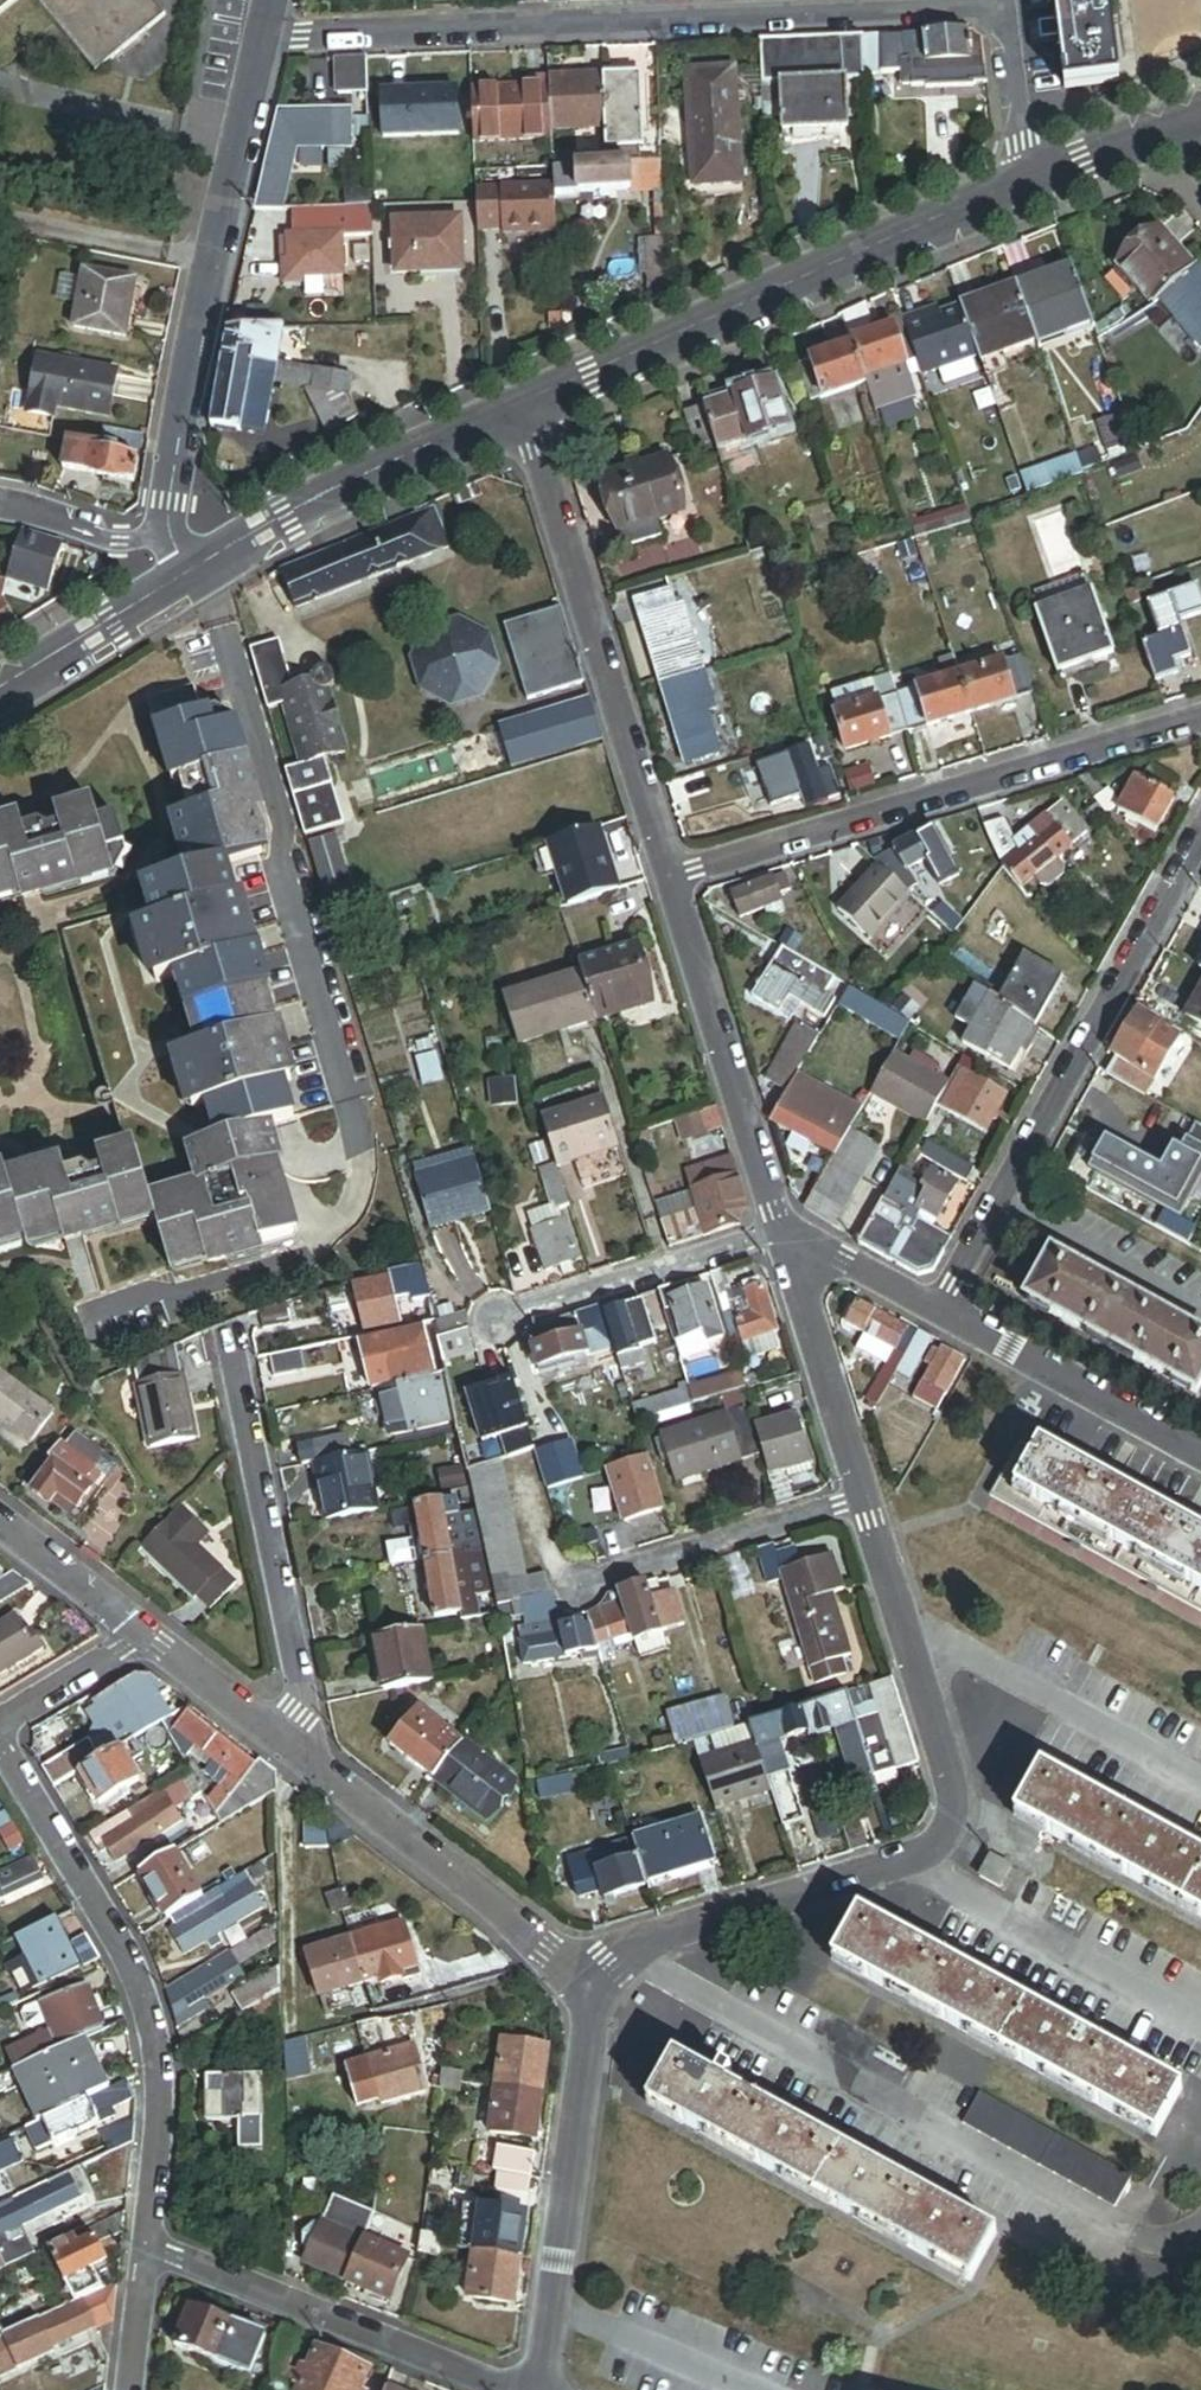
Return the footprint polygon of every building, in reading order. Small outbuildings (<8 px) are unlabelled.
[(28,0),(0,0),(0,23),(28,0)] [(97,82),(166,25),(146,0),(29,0),(97,82)] [(1119,85),(1108,0),(1054,0),(1065,92),(1119,85)] [(970,34),(902,37),(906,64),(911,64),(973,62),(970,34)] [(973,34),(970,34),(973,62),(984,61),(982,42),(973,34)] [(880,37),(862,38),(864,75),(882,75),(880,37)] [(902,37),(880,37),(882,75),(903,74),(902,64),(906,64),(902,37)] [(862,38),(759,43),(763,133),(781,133),(779,95),(846,92),(865,91),(864,75),(862,38)] [(366,58),(336,59),(337,95),(367,94),(366,58)] [(984,61),(973,62),(911,64),(913,86),(913,88),(927,88),(973,85),(987,85),(984,61)] [(902,64),(903,74),(904,86),(913,86),(911,64),(906,64),(902,64)] [(734,71),(686,73),(692,187),(740,185),(734,71)] [(641,76),(604,78),(606,129),(607,151),(640,150),(644,150),(641,76)] [(606,129),(604,78),(550,80),(552,132),(606,129)] [(528,88),(471,90),(474,145),(553,142),(552,132),(550,80),(527,81),(528,88)] [(457,91),(383,93),(384,138),(458,136),(457,91)] [(849,141),(846,92),(779,95),(781,133),(782,144),(849,141)] [(353,112),(279,113),(256,213),(284,212),(298,151),(354,151),(353,112)] [(632,167),(641,166),(640,150),(607,151),(607,157),(608,168),(632,167)] [(577,169),(608,168),(607,157),(553,159),(554,170),(577,169)] [(662,180),(661,166),(641,166),(632,167),(633,182),(662,180)] [(633,194),(633,182),(632,167),(608,168),(577,169),(578,196),(633,194)] [(578,196),(577,169),(554,170),(551,170),(552,189),(552,197),(578,196)] [(552,197),(552,189),(475,193),(476,233),(501,232),(502,237),(554,234),(552,197)] [(372,208),(372,191),(345,192),(346,209),(372,208)] [(458,222),(394,224),(396,274),(460,271),(458,222)] [(1155,298),(1194,272),(1165,227),(1119,258),(1148,303),(1155,298)] [(293,279),(304,279),(345,280),(346,241),(294,240),(294,263),(293,279)] [(664,241),(647,242),(649,306),(667,298),(664,241)] [(304,285),(304,279),(293,279),(294,263),(287,263),(286,285),(304,285)] [(1092,323),(1071,265),(1015,285),(1034,338),(1066,327),(1068,331),(1092,323)] [(1198,270),(1194,272),(1155,298),(1191,352),(1200,345),(1200,274),(1198,270)] [(137,282),(85,272),(73,329),(125,339),(137,282)] [(1036,343),(1034,338),(1015,285),(960,305),(961,308),(979,356),(981,363),(1002,355),(1036,343)] [(872,324),(865,305),(842,315),(854,347),(865,377),(908,361),(917,358),(904,322),(901,314),(872,324)] [(925,314),(904,322),(917,358),(923,376),(979,356),(961,308),(940,315),(927,320),(925,314)] [(938,310),(925,314),(927,320),(940,315),(938,310)] [(1038,350),(1095,330),(1092,323),(1068,331),(1066,327),(1034,338),(1036,343),(1038,350)] [(284,331),(228,334),(225,350),(256,355),(252,378),(275,382),(278,364),(284,331)] [(868,385),(865,377),(854,347),(798,368),(810,407),(868,385)] [(256,355),(225,350),(221,372),(252,378),(256,355)] [(1002,355),(981,363),(987,379),(1008,372),(1002,355)] [(920,394),(908,361),(865,377),(868,385),(876,409),(920,394)] [(119,379),(39,364),(30,415),(57,420),(58,414),(110,424),(119,379)] [(316,371),(278,364),(275,382),(309,389),(313,389),(316,371)] [(313,389),(350,396),(353,378),(316,371),(313,389)] [(221,372),(211,427),(242,433),(252,378),(221,372)] [(265,437),(275,382),(252,378),(242,433),(265,437)] [(775,387),(735,400),(749,445),(789,432),(775,387)] [(328,435),(360,422),(350,396),(313,389),(309,389),(328,435)] [(736,442),(738,448),(749,445),(735,400),(724,403),(736,442)] [(724,403),(706,409),(719,447),(736,442),(724,403)] [(705,410),(687,415),(699,450),(716,444),(705,410)] [(105,431),(102,447),(141,454),(143,438),(105,431)] [(719,447),(720,453),(738,448),(736,442),(719,447)] [(127,454),(70,443),(65,472),(136,486),(140,462),(126,460),(127,454)] [(1083,473),(1077,457),(1023,476),(1028,492),(1083,473)] [(607,480),(627,550),(664,539),(659,522),(686,514),(671,461),(642,470),(640,462),(630,465),(633,472),(607,480)] [(481,484),(455,495),(462,510),(488,499),(481,484)] [(967,509),(942,517),(947,532),(972,524),(967,509)] [(421,517),(280,574),(296,613),(437,556),(421,517)] [(917,541),(947,532),(942,517),(913,526),(917,541)] [(50,594),(65,547),(24,534),(9,581),(50,594)] [(1043,614),(1067,606),(1093,597),(1088,581),(1038,598),(1043,614)] [(1144,647),(1157,683),(1178,676),(1174,664),(1191,659),(1182,633),(1200,626),(1200,600),(1197,589),(1149,605),(1161,641),(1144,647)] [(659,687),(703,673),(691,633),(682,636),(669,594),(633,605),(658,687),(659,687)] [(1093,597),(1067,606),(1089,669),(1115,659),(1093,597)] [(4,601),(0,603),(0,634),(17,625),(4,601)] [(1089,669),(1067,606),(1043,614),(1037,616),(1059,679),(1089,669)] [(586,688),(563,614),(506,631),(529,706),(586,688)] [(489,639),(460,623),(428,632),(413,662),(422,694),(451,710),(483,701),(498,671),(489,639)] [(278,643),(250,651),(252,660),(280,652),(278,643)] [(305,839),(343,828),(339,817),(330,820),(322,791),(331,789),(323,762),(344,756),(325,693),(330,691),(333,687),(334,684),(333,678),(333,677),(329,673),(325,672),(321,672),(318,672),(316,674),(314,676),(313,677),(313,679),(312,681),(312,683),(312,684),(312,685),(292,691),(290,683),(280,652),(252,660),(305,839)] [(946,685),(961,680),(954,657),(939,662),(946,685)] [(975,717),(1036,699),(1024,661),(964,679),(975,717)] [(715,711),(703,673),(659,687),(658,687),(683,768),(719,757),(706,714),(715,711)] [(314,676),(290,683),(292,691),(312,685),(312,684),(312,683),(312,681),(313,679),(313,677),(314,676)] [(838,717),(898,699),(891,676),(832,695),(838,717)] [(975,717),(964,679),(961,680),(946,685),(902,698),(913,736),(975,717)] [(156,736),(200,723),(191,696),(148,710),(156,736)] [(913,736),(902,698),(898,699),(838,717),(850,755),(913,736)] [(592,705),(501,732),(503,741),(547,727),(551,742),(599,727),(592,705)] [(218,717),(209,720),(214,737),(231,731),(257,817),(263,816),(264,812),(239,729),(218,717)] [(209,720),(200,723),(156,736),(173,790),(181,788),(186,804),(198,806),(203,805),(205,811),(177,820),(194,875),(223,866),(261,854),(251,819),(257,817),(231,731),(214,737),(209,720)] [(547,727),(503,741),(511,766),(513,772),(604,745),(599,727),(551,742),(547,727)] [(377,807),(511,766),(503,741),(501,732),(367,773),(377,807)] [(834,812),(848,806),(838,779),(824,784),(811,751),(788,760),(808,811),(830,802),(834,812)] [(1154,765),(1145,783),(1177,800),(1183,787),(1179,785),(1182,780),(1154,765)] [(1080,781),(1095,799),(1101,794),(1100,791),(1091,777),(1080,781)] [(1177,800),(1145,783),(1139,780),(1121,814),(1159,834),(1177,800)] [(330,820),(339,817),(331,789),(322,791),(330,820)] [(1095,799),(1111,818),(1124,807),(1112,793),(1105,799),(1101,794),(1095,799)] [(1069,833),(1064,837),(1072,848),(1087,836),(1062,805),(1027,833),(1033,840),(1029,843),(1033,847),(1056,828),(1059,831),(1064,827),(1069,833)] [(9,900),(11,906),(97,880),(92,863),(110,858),(100,826),(84,831),(78,812),(42,822),(49,844),(43,846),(41,839),(27,831),(10,836),(7,825),(0,827),(0,903),(9,900)] [(267,848),(257,817),(251,819),(261,854),(264,853),(267,848)] [(1059,831),(1064,837),(1069,833),(1064,827),(1059,831)] [(1037,875),(1045,885),(1052,879),(1045,870),(1056,860),(1072,848),(1064,837),(1059,831),(1056,828),(1033,847),(1022,856),(1006,869),(1021,888),(1037,875)] [(935,829),(896,849),(907,871),(946,850),(935,829)] [(1006,829),(993,839),(1006,869),(1022,856),(1006,829)] [(600,832),(550,848),(569,910),(620,895),(600,832)] [(896,849),(874,860),(893,877),(907,871),(896,849)] [(111,864),(110,858),(92,863),(97,880),(11,906),(12,910),(19,913),(99,888),(111,864)] [(1052,879),(1064,870),(1056,860),(1045,870),(1052,879)] [(223,866),(194,875),(152,888),(162,923),(155,926),(142,929),(153,963),(160,986),(178,981),(185,979),(196,1013),(267,991),(249,933),(238,899),(234,900),(223,866)] [(874,943),(916,898),(893,877),(892,879),(880,868),(840,912),(874,943)] [(787,876),(773,880),(779,897),(793,892),(787,876)] [(779,897),(773,880),(733,895),(741,918),(782,904),(779,897)] [(162,923),(152,888),(148,889),(145,893),(155,926),(162,923)] [(242,898),(238,899),(249,933),(252,932),(254,926),(247,900),(242,898)] [(0,903),(0,909),(11,906),(9,900),(0,903)] [(934,915),(952,931),(964,917),(946,901),(934,915)] [(150,964),(153,963),(142,929),(139,931),(137,935),(145,962),(150,964)] [(1185,960),(1198,967),(1200,961),(1200,933),(1185,960)] [(637,948),(580,965),(584,977),(598,1024),(621,1017),(620,1012),(653,1001),(637,948)] [(837,980),(785,949),(755,1000),(781,1015),(791,998),(802,1005),(827,1020),(838,1001),(828,995),(837,980)] [(1000,1001),(1038,1025),(1066,980),(1028,956),(1000,1001)] [(584,977),(505,1002),(520,1049),(598,1024),(584,977)] [(189,1015),(196,1013),(185,979),(178,981),(189,1015)] [(979,988),(960,1019),(975,1029),(967,1041),(1013,1071),(1025,1051),(1030,1054),(1045,1030),(1038,1025),(1000,1001),(979,988)] [(285,1050),(267,991),(196,1013),(206,1047),(199,1049),(181,1055),(188,1077),(199,1112),(210,1108),(217,1106),(228,1141),(268,1129),(273,1127),(299,1119),(289,1085),(295,1084),(285,1050)] [(1189,1016),(1200,1023),(1200,994),(1189,1016)] [(791,998),(781,1015),(792,1022),(802,1005),(791,998)] [(206,1047),(196,1013),(189,1015),(199,1049),(206,1047)] [(1143,1055),(1162,1025),(1147,1015),(1128,1045),(1143,1055)] [(803,1077),(824,1038),(801,1024),(769,1081),(791,1097),(803,1077)] [(1128,1045),(1110,1073),(1148,1097),(1185,1039),(1162,1025),(1143,1055),(1128,1045)] [(288,1048),(285,1050),(295,1084),(299,1083),(302,1078),(293,1050),(288,1048)] [(938,1105),(952,1081),(897,1051),(873,1095),(928,1125),(938,1105)] [(972,1073),(978,1063),(965,1056),(952,1081),(938,1105),(951,1112),(972,1073)] [(1010,1093),(972,1073),(951,1112),(988,1133),(1010,1093)] [(195,1113),(199,1112),(188,1077),(185,1078),(182,1083),(190,1111),(195,1113)] [(791,1097),(774,1128),(836,1162),(853,1131),(864,1111),(803,1077),(791,1097)] [(559,1170),(622,1151),(606,1102),(543,1121),(559,1170)] [(224,1142),(228,1141),(217,1106),(210,1108),(220,1140),(224,1142)] [(724,1132),(718,1112),(701,1117),(707,1137),(724,1132)] [(707,1137),(701,1117),(679,1124),(685,1144),(707,1137)] [(1191,1120),(1166,1166),(1111,1135),(1108,1142),(1092,1133),(1070,1173),(1200,1246),(1200,1126),(1191,1120)] [(276,1129),(273,1127),(268,1129),(278,1163),(283,1162),(285,1158),(276,1129)] [(278,1163),(268,1129),(228,1141),(224,1142),(196,1151),(206,1184),(154,1200),(159,1216),(160,1219),(175,1270),(212,1258),(216,1268),(232,1263),(268,1252),(266,1248),(301,1237),(278,1163)] [(853,1131),(836,1162),(835,1163),(864,1179),(882,1147),(853,1131)] [(655,1143),(651,1132),(635,1137),(638,1147),(655,1143)] [(947,1168),(955,1155),(931,1141),(923,1155),(947,1168)] [(159,1216),(154,1200),(136,1142),(102,1152),(109,1176),(103,1178),(100,1172),(88,1167),(69,1173),(65,1163),(15,1178),(32,1235),(33,1239),(35,1247),(70,1237),(72,1243),(159,1216)] [(471,1149),(415,1166),(419,1178),(475,1161),(471,1149)] [(955,1155),(947,1168),(970,1181),(977,1168),(955,1155)] [(489,1210),(475,1161),(419,1178),(433,1226),(489,1210)] [(749,1214),(733,1162),(687,1176),(693,1195),(698,1212),(707,1240),(742,1229),(749,1214)] [(856,1194),(864,1179),(835,1163),(827,1178),(856,1194)] [(15,1178),(11,1168),(0,1171),(0,1245),(32,1235),(15,1178)] [(929,1182),(905,1168),(886,1200),(911,1214),(916,1217),(920,1209),(931,1191),(925,1188),(929,1182)] [(573,1214),(559,1170),(543,1175),(548,1190),(562,1185),(571,1215),(573,1214)] [(931,1191),(920,1209),(941,1221),(961,1185),(935,1170),(929,1182),(925,1188),(931,1191)] [(856,1194),(827,1178),(818,1195),(847,1211),(856,1194)] [(548,1190),(555,1210),(556,1213),(562,1210),(565,1217),(567,1217),(571,1215),(562,1185),(548,1190)] [(698,1212),(693,1195),(659,1205),(664,1222),(698,1212)] [(818,1195),(808,1211),(809,1212),(808,1212),(813,1215),(837,1228),(847,1211),(818,1195)] [(911,1214),(886,1200),(863,1243),(921,1275),(936,1272),(951,1245),(953,1239),(910,1215),(911,1214)] [(916,1217),(936,1228),(941,1221),(920,1209),(916,1217)] [(556,1213),(555,1210),(528,1219),(533,1232),(568,1221),(567,1217),(565,1217),(562,1210),(556,1213)] [(664,1222),(672,1250),(707,1240),(698,1212),(664,1222)] [(158,1224),(160,1219),(159,1216),(72,1243),(73,1247),(77,1249),(158,1224)] [(568,1221),(533,1232),(532,1233),(546,1272),(557,1269),(562,1282),(574,1278),(569,1265),(581,1261),(568,1221)] [(32,1235),(0,1245),(0,1252),(0,1253),(32,1243),(33,1239),(32,1235)] [(40,1253),(72,1243),(70,1237),(35,1247),(36,1251),(40,1253)] [(303,1243),(301,1237),(266,1248),(268,1252),(232,1263),(234,1270),(238,1271),(300,1253),(303,1243)] [(1029,1302),(1200,1395),(1200,1335),(1055,1255),(1029,1302)] [(183,1278),(216,1268),(212,1258),(175,1270),(176,1274),(183,1278)] [(438,1323),(425,1268),(414,1271),(415,1273),(417,1282),(411,1283),(412,1287),(399,1290),(401,1300),(412,1298),(412,1303),(413,1303),(419,1330),(428,1328),(438,1326),(437,1323),(438,1323)] [(394,1279),(395,1282),(397,1281),(399,1290),(412,1287),(411,1283),(417,1282),(415,1273),(394,1279)] [(733,1300),(725,1273),(712,1277),(720,1304),(733,1300)] [(397,1281),(395,1282),(360,1291),(370,1334),(407,1325),(401,1300),(399,1290),(397,1281)] [(779,1335),(765,1290),(760,1292),(759,1286),(747,1289),(749,1295),(733,1300),(720,1304),(725,1320),(737,1360),(774,1349),(771,1337),(779,1335)] [(676,1302),(672,1289),(659,1293),(661,1299),(666,1315),(675,1312),(672,1303),(676,1302)] [(709,1291),(676,1302),(672,1303),(675,1312),(684,1343),(706,1337),(709,1347),(725,1342),(709,1291)] [(666,1315),(661,1299),(644,1304),(654,1337),(671,1332),(666,1315)] [(293,1309),(292,1307),(264,1315),(269,1332),(297,1323),(293,1309)] [(629,1309),(604,1316),(615,1351),(622,1373),(645,1366),(642,1353),(643,1353),(629,1309)] [(604,1316),(602,1310),(588,1315),(588,1317),(580,1319),(585,1335),(592,1358),(615,1351),(604,1316)] [(585,1335),(580,1319),(529,1335),(529,1336),(533,1351),(585,1335)] [(419,1330),(364,1341),(375,1394),(386,1392),(390,1391),(414,1385),(429,1381),(438,1379),(428,1328),(419,1330)] [(478,1354),(471,1331),(442,1340),(443,1345),(446,1362),(461,1358),(468,1382),(451,1386),(452,1392),(483,1383),(474,1355),(478,1354)] [(540,1373),(592,1358),(585,1335),(533,1351),(540,1373)] [(205,1442),(184,1346),(142,1365),(159,1450),(205,1442)] [(307,1352),(275,1358),(279,1378),(312,1372),(307,1352)] [(461,1358),(446,1362),(449,1376),(451,1386),(468,1382),(461,1358)] [(0,1377),(0,1425),(32,1449),(55,1420),(0,1377)] [(429,1383),(429,1381),(414,1385),(418,1404),(437,1400),(443,1426),(456,1424),(447,1379),(429,1383)] [(418,1404),(414,1385),(390,1391),(401,1437),(424,1431),(418,1404)] [(742,1396),(748,1394),(745,1385),(714,1394),(717,1404),(721,1402),(742,1396)] [(401,1437),(390,1391),(386,1392),(397,1439),(401,1437)] [(717,1404),(714,1394),(714,1392),(692,1399),(695,1410),(717,1404)] [(763,1463),(742,1396),(721,1402),(727,1421),(661,1441),(676,1490),(763,1463)] [(685,1413),(695,1410),(692,1399),(691,1396),(681,1399),(685,1413)] [(676,1416),(685,1413),(681,1399),(672,1402),(676,1416)] [(424,1431),(443,1426),(437,1400),(418,1404),(424,1431)] [(649,1408),(654,1423),(676,1416),(672,1402),(649,1408)] [(535,1453),(524,1417),(462,1437),(461,1437),(469,1472),(500,1463),(535,1453)] [(786,1467),(807,1460),(808,1460),(795,1420),(755,1433),(768,1474),(784,1469),(787,1468),(786,1467)] [(101,1494),(118,1471),(77,1439),(68,1450),(63,1446),(51,1461),(45,1457),(23,1485),(33,1493),(51,1508),(53,1505),(62,1513),(69,1505),(77,1512),(94,1490),(101,1494)] [(302,1449),(306,1469),(319,1466),(341,1462),(337,1442),(302,1449)] [(1036,1451),(1021,1442),(991,1496),(1200,1612),(1200,1592),(1015,1489),(1036,1451)] [(1036,1451),(1015,1489),(1200,1592),(1200,1532),(1040,1443),(1036,1451)] [(383,1514),(371,1455),(341,1462),(319,1466),(331,1525),(383,1514)] [(812,1476),(807,1460),(786,1467),(787,1468),(784,1469),(789,1483),(812,1476)] [(524,1585),(500,1463),(469,1472),(473,1492),(485,1555),(497,1614),(510,1610),(510,1612),(516,1609),(549,1599),(543,1579),(524,1585)] [(460,1502),(446,1504),(449,1521),(463,1518),(460,1502)] [(420,1509),(430,1566),(456,1561),(449,1521),(446,1504),(420,1509)] [(77,1512),(69,1505),(62,1513),(71,1520),(77,1512)] [(212,1538),(185,1511),(145,1550),(198,1603),(199,1601),(213,1614),(239,1588),(201,1550),(212,1538)] [(780,1555),(778,1547),(761,1552),(772,1584),(787,1580),(815,1668),(827,1664),(814,1622),(815,1621),(810,1604),(808,1604),(797,1569),(799,1569),(793,1551),(780,1555)] [(798,1549),(793,1551),(799,1569),(804,1567),(798,1549)] [(498,1619),(497,1614),(485,1555),(471,1558),(473,1566),(483,1621),(498,1619)] [(473,1566),(471,1558),(456,1561),(457,1569),(473,1566)] [(743,1558),(719,1565),(732,1605),(755,1597),(743,1558)] [(829,1665),(843,1660),(853,1658),(834,1597),(845,1594),(834,1558),(804,1567),(799,1569),(810,1604),(815,1621),(829,1665)] [(456,1561),(430,1566),(440,1622),(465,1617),(466,1617),(457,1569),(456,1561)] [(466,1617),(465,1617),(467,1624),(483,1621),(473,1566),(457,1569),(466,1617)] [(15,1574),(0,1582),(0,1606),(32,1587),(15,1574)] [(652,1603),(647,1588),(607,1601),(601,1610),(600,1612),(589,1618),(593,1631),(600,1654),(601,1657),(616,1653),(614,1644),(612,1645),(606,1625),(655,1611),(652,1603)] [(675,1596),(652,1603),(655,1611),(663,1637),(685,1631),(675,1596)] [(557,1610),(550,1598),(549,1599),(516,1609),(519,1623),(557,1611),(557,1610)] [(514,1635),(504,1638),(507,1654),(515,1652),(516,1656),(525,1654),(521,1640),(560,1628),(561,1628),(557,1611),(519,1623),(516,1609),(510,1612),(514,1635)] [(663,1637),(655,1611),(606,1625),(612,1645),(614,1644),(616,1653),(637,1646),(663,1639),(663,1637)] [(510,1612),(499,1615),(504,1638),(514,1635),(510,1612)] [(17,1617),(0,1627),(0,1679),(45,1652),(34,1634),(29,1637),(17,1617)] [(507,1654),(506,1655),(509,1671),(511,1681),(583,1659),(591,1657),(600,1654),(593,1631),(585,1633),(584,1629),(562,1635),(560,1628),(521,1640),(525,1654),(516,1656),(515,1652),(507,1654)] [(426,1632),(379,1641),(389,1695),(435,1686),(426,1632)] [(663,1639),(637,1646),(642,1663),(668,1655),(663,1639)] [(616,1653),(601,1657),(603,1664),(611,1663),(617,1656),(616,1653)] [(592,1663),(591,1657),(583,1659),(585,1666),(592,1663)] [(827,1665),(832,1681),(848,1676),(843,1660),(829,1665),(827,1665)] [(121,1750),(162,1725),(173,1719),(161,1698),(148,1677),(136,1677),(92,1703),(95,1707),(120,1748),(121,1750)] [(148,1677),(161,1698),(170,1693),(150,1677),(148,1677)] [(920,1764),(894,1680),(849,1695),(855,1716),(856,1715),(876,1778),(881,1776),(897,1771),(920,1764)] [(881,1799),(855,1716),(849,1695),(802,1710),(809,1732),(810,1735),(839,1726),(851,1765),(847,1766),(859,1805),(872,1802),(879,1799),(881,1799)] [(695,1743),(736,1730),(725,1696),(684,1708),(695,1743)] [(102,1736),(112,1753),(120,1748),(95,1707),(86,1712),(92,1723),(91,1736),(93,1741),(102,1736)] [(173,1719),(162,1725),(174,1746),(223,1787),(230,1778),(174,1730),(188,1711),(190,1708),(173,1719)] [(679,1748),(695,1743),(684,1708),(668,1713),(679,1748)] [(809,1732),(802,1710),(751,1726),(757,1743),(758,1747),(809,1732)] [(230,1778),(223,1787),(209,1805),(207,1806),(214,1817),(215,1817),(221,1826),(275,1794),(275,1773),(261,1763),(256,1768),(188,1711),(174,1730),(230,1778)] [(438,1784),(467,1746),(422,1711),(393,1750),(438,1784)] [(29,1748),(43,1771),(62,1760),(53,1745),(70,1735),(60,1718),(34,1733),(29,1748)] [(53,1790),(78,1775),(113,1754),(112,1753),(102,1736),(93,1741),(62,1760),(43,1771),(42,1772),(53,1790)] [(758,1747),(757,1743),(701,1761),(716,1809),(772,1791),(758,1747)] [(521,1787),(467,1746),(438,1784),(456,1798),(491,1825),(516,1793),(521,1787)] [(113,1754),(78,1775),(97,1808),(137,1783),(118,1751),(113,1754)] [(1040,1769),(1010,1825),(1200,1930),(1200,1857),(1040,1769)] [(771,1776),(784,1820),(803,1814),(790,1770),(771,1776)] [(909,1770),(897,1773),(903,1790),(914,1787),(909,1770)] [(897,1773),(897,1771),(881,1776),(886,1795),(903,1790),(897,1773)] [(524,1799),(516,1793),(491,1825),(499,1831),(524,1799)] [(115,1863),(180,1826),(162,1796),(113,1825),(112,1823),(87,1837),(99,1857),(108,1851),(115,1863)] [(491,1825),(456,1798),(449,1808),(492,1841),(499,1831),(491,1825)] [(879,1799),(872,1802),(883,1840),(891,1838),(879,1799)] [(858,1810),(838,1816),(849,1855),(870,1848),(858,1810)] [(326,1847),(317,1814),(305,1818),(314,1851),(326,1847)] [(332,1818),(322,1822),(329,1847),(345,1837),(352,1844),(361,1839),(332,1818)] [(634,1842),(647,1887),(714,1867),(701,1822),(634,1842)] [(646,1889),(632,1842),(566,1862),(572,1882),(571,1882),(577,1901),(600,1894),(602,1902),(646,1889)] [(204,1902),(175,1855),(139,1877),(167,1924),(170,1922),(204,1902)] [(5,1900),(2,1895),(40,1877),(33,1862),(0,1877),(0,1902),(5,1900)] [(261,1915),(239,1880),(218,1893),(225,1905),(177,1934),(170,1938),(184,1962),(206,1948),(217,1942),(261,1915)] [(225,1905),(218,1893),(204,1902),(170,1922),(177,1934),(225,1905)] [(1170,2096),(847,1919),(821,1967),(1144,2144),(1170,2096)] [(79,1971),(56,1922),(17,1941),(26,1960),(27,1961),(43,1954),(56,1982),(79,1971)] [(354,1939),(367,1983),(380,1979),(414,1969),(401,1925),(354,1939)] [(272,1946),(265,1934),(215,1964),(222,1976),(272,1946)] [(98,1962),(84,1938),(72,1946),(86,1969),(98,1962)] [(317,1997),(367,1983),(354,1939),(305,1953),(317,1997)] [(217,1942),(206,1948),(213,1960),(225,1953),(217,1942)] [(40,1989),(56,1982),(43,1954),(27,1961),(40,1989)] [(27,1961),(26,1960),(13,1967),(16,1974),(22,1972),(32,1993),(40,1989),(27,1961)] [(215,1964),(173,1990),(187,2013),(229,1987),(222,1976),(215,1964)] [(241,2016),(244,2015),(280,1994),(280,1969),(231,1998),(241,2016)] [(414,1969),(380,1979),(381,1983),(404,1976),(405,1979),(416,1976),(414,1969)] [(82,2039),(103,2032),(86,1988),(47,2002),(48,2004),(55,2024),(62,2040),(65,2048),(82,2039)] [(173,1990),(165,1995),(179,2018),(187,2013),(173,1990)] [(255,2034),(280,2019),(280,1994),(244,2015),(255,2034)] [(35,2009),(31,2015),(35,2027),(42,2029),(55,2024),(48,2004),(35,2009)] [(106,2090),(82,2039),(65,2048),(14,2071),(38,2122),(41,2120),(85,2099),(102,2092),(106,2090)] [(309,2075),(304,2039),(280,2045),(281,2084),(309,2075)] [(14,2071),(65,2048),(62,2040),(9,2059),(14,2071)] [(495,2090),(540,2096),(546,2049),(502,2043),(495,2090)] [(426,2096),(412,2048),(368,2062),(380,2104),(382,2109),(426,2096)] [(983,2238),(660,2061),(634,2110),(957,2287),(983,2238)] [(380,2104),(368,2062),(345,2068),(358,2110),(380,2104)] [(462,2075),(443,2072),(442,2082),(461,2085),(462,2075)] [(261,2123),(261,2079),(206,2079),(207,2123),(239,2123),(261,2123)] [(126,2080),(106,2090),(102,2092),(109,2108),(133,2096),(126,2080)] [(459,2093),(461,2085),(442,2082),(440,2091),(459,2093)] [(534,2141),(540,2096),(495,2090),(489,2135),(534,2141)] [(93,2115),(109,2108),(102,2092),(85,2099),(93,2115)] [(1123,2183),(968,2097),(951,2129),(1106,2215),(1123,2183)] [(85,2099),(41,2120),(49,2137),(52,2144),(53,2145),(71,2137),(71,2138),(98,2126),(93,2115),(85,2099)] [(114,2118),(109,2108),(93,2115),(98,2126),(114,2118)] [(41,2120),(38,2122),(24,2128),(31,2145),(44,2139),(49,2137),(41,2120)] [(261,2123),(239,2123),(239,2153),(261,2153),(261,2123)] [(52,2144),(49,2137),(44,2139),(47,2146),(52,2144)] [(529,2175),(531,2154),(502,2150),(500,2172),(529,2175)] [(84,2168),(48,2185),(51,2190),(60,2211),(96,2195),(84,2168)] [(499,2173),(470,2169),(467,2191),(496,2195),(499,2173)] [(525,2199),(528,2177),(499,2173),(496,2195),(525,2199)] [(0,2207),(0,2238),(18,2230),(21,2229),(12,2208),(51,2190),(48,2185),(0,2207)] [(60,2211),(51,2190),(12,2208),(21,2229),(60,2211)] [(369,2213),(333,2198),(326,2217),(334,2221),(332,2227),(365,2242),(369,2213)] [(473,2254),(518,2260),(525,2213),(480,2207),(473,2254)] [(124,2226),(125,2213),(76,2236),(80,2244),(96,2236),(99,2241),(107,2238),(111,2236),(113,2240),(121,2237),(122,2226),(124,2226)] [(347,2284),(365,2242),(332,2227),(334,2221),(326,2217),(323,2224),(322,2223),(321,2226),(309,2254),(304,2265),(347,2284)] [(303,2251),(309,2254),(321,2226),(315,2224),(304,2235),(303,2251)] [(0,2238),(0,2254),(7,2269),(34,2256),(27,2240),(23,2242),(18,2230),(0,2238)] [(440,2238),(421,2235),(419,2246),(438,2248),(440,2238)] [(63,2252),(54,2256),(65,2280),(102,2262),(108,2260),(105,2254),(113,2250),(107,2238),(99,2241),(96,2236),(80,2244),(63,2252)] [(80,2244),(76,2236),(67,2241),(68,2244),(61,2247),(63,2252),(80,2244)] [(117,2248),(113,2240),(111,2236),(107,2238),(113,2250),(117,2248)] [(67,2241),(50,2249),(52,2252),(54,2256),(63,2252),(61,2247),(68,2244),(67,2241)] [(390,2302),(408,2260),(365,2242),(347,2284),(390,2302)] [(438,2248),(419,2246),(418,2253),(437,2256),(438,2248)] [(512,2306),(518,2260),(473,2254),(467,2300),(512,2306)] [(76,2303),(113,2286),(102,2262),(65,2280),(76,2303)] [(84,2306),(86,2310),(100,2304),(109,2324),(111,2323),(112,2292),(84,2306)] [(100,2304),(86,2310),(95,2330),(109,2324),(100,2304)] [(95,2330),(86,2310),(84,2306),(38,2327),(49,2351),(95,2330)] [(221,2365),(236,2328),(190,2309),(175,2346),(221,2365)] [(3,2337),(0,2339),(0,2378),(0,2379),(51,2356),(49,2351),(38,2327),(36,2322),(3,2337)] [(280,2326),(276,2389),(294,2389),(295,2385),(297,2367),(300,2334),(280,2326)] [(265,2339),(236,2328),(221,2365),(250,2376),(265,2339)] [(295,2385),(299,2387),(298,2389),(329,2389),(342,2360),(315,2349),(306,2371),(297,2367),(295,2385)] [(342,2360),(329,2389),(360,2389),(368,2371),(342,2360)]
